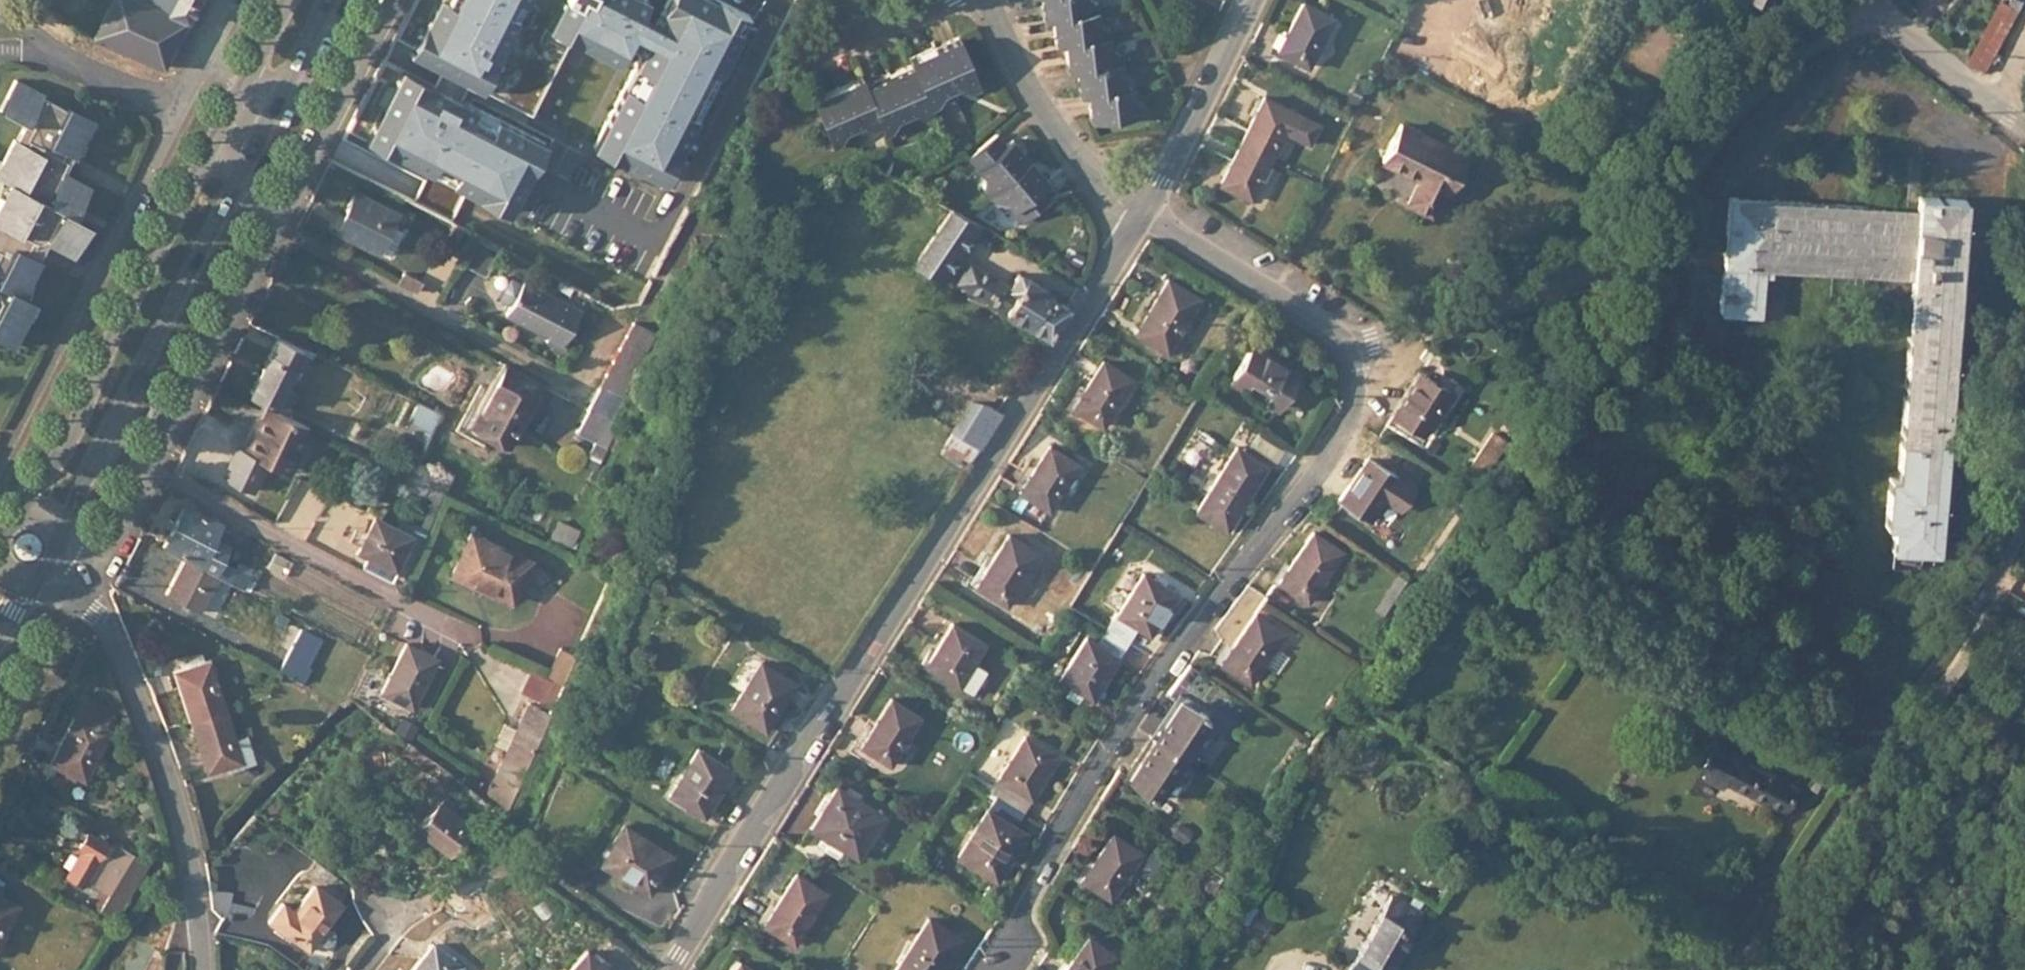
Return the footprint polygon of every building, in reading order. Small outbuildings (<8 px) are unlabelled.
[(187,20),(148,4),(150,0),(113,0),(92,40),(163,68),(187,20)] [(197,0),(150,0),(148,4),(187,20),(197,0)] [(394,35),(431,53),(428,60),(531,113),(574,30),(592,40),(589,46),(616,60),(625,44),(641,52),(593,145),(665,181),(698,116),(691,113),(713,69),(720,72),(750,15),(721,0),(667,0),(649,36),(633,28),(647,0),(412,0),(394,35)] [(1045,16),(1052,15),(1092,10),(1092,3),(1087,0),(1042,0),(1045,16)] [(1773,11),(1779,0),(1745,0),(1773,11)] [(1985,71),(2024,0),(2012,0),(2006,9),(2001,6),(1971,63),(1985,71)] [(1330,22),(1300,7),(1277,50),(1307,66),(1330,22)] [(1094,23),(1092,10),(1052,15),(1057,41),(1065,41),(1106,35),(1105,30),(1094,23)] [(1661,68),(1676,77),(1681,71),(1689,75),(1707,45),(1684,31),(1661,68)] [(1107,48),(1106,35),(1065,41),(1069,69),(1075,68),(1116,62),(1115,53),(1107,48)] [(936,49),(952,88),(958,85),(968,90),(978,85),(958,39),(936,49)] [(943,92),(952,88),(936,49),(912,60),(914,64),(932,106),(938,103),(943,92)] [(545,141),(383,58),(347,128),(509,211),(545,141)] [(1118,73),(1116,62),(1075,68),(1080,93),(1087,93),(1129,87),(1128,80),(1118,73)] [(889,75),(908,117),(915,113),(923,117),(934,112),(932,106),(914,64),(889,75)] [(864,86),(882,128),(884,133),(894,129),(897,122),(908,117),(889,75),(864,86)] [(68,255),(84,223),(74,217),(88,188),(61,173),(69,156),(73,158),(92,121),(67,108),(65,110),(38,96),(40,93),(13,80),(0,106),(0,117),(21,128),(13,143),(10,141),(0,160),(0,184),(4,186),(0,194),(0,336),(8,340),(28,302),(15,296),(35,259),(32,258),(41,241),(68,255)] [(837,90),(855,131),(862,127),(873,132),(882,128),(864,86),(862,80),(837,90)] [(1130,99),(1129,87),(1087,93),(1091,119),(1139,113),(1138,104),(1130,99)] [(844,135),(855,131),(837,90),(813,101),(833,148),(841,144),(844,135)] [(1264,96),(1239,145),(1270,161),(1285,131),(1308,143),(1318,125),(1264,96)] [(1465,158),(1400,123),(1381,160),(1419,181),(1405,205),(1429,218),(1442,194),(1445,195),(1465,158)] [(995,137),(966,161),(980,179),(978,189),(985,198),(1027,165),(1012,146),(1005,150),(995,137)] [(1270,161),(1239,145),(1219,183),(1250,200),(1270,161)] [(1027,165),(985,198),(993,209),(1004,209),(1018,227),(1048,203),(1040,193),(1045,187),(1027,165)] [(389,227),(395,214),(354,194),(344,212),(354,217),(344,238),(375,254),(376,252),(389,227)] [(1897,530),(1895,553),(1922,555),(1942,557),(1969,204),(1923,199),(1922,214),(1734,197),(1725,314),(1765,318),(1769,269),(1917,281),(1903,458),(1896,457),(1890,530),(1897,530)] [(977,225),(947,207),(911,265),(940,282),(977,225)] [(354,217),(344,212),(334,233),(344,238),(354,217)] [(389,227),(376,252),(389,259),(402,233),(389,227)] [(954,284),(995,309),(1008,289),(966,264),(954,284)] [(995,310),(1027,328),(1046,296),(1048,292),(1016,274),(1008,289),(995,309),(995,310)] [(396,285),(414,294),(418,285),(401,276),(396,285)] [(523,282),(512,276),(500,298),(511,304),(523,282)] [(562,348),(582,310),(524,280),(523,282),(511,304),(506,313),(549,336),(546,340),(562,348)] [(1164,282),(1137,329),(1148,336),(1144,342),(1162,352),(1194,300),(1164,282)] [(1027,328),(1046,339),(1066,307),(1046,296),(1027,328)] [(656,336),(632,324),(625,340),(648,352),(656,336)] [(1148,336),(1137,329),(1133,335),(1144,342),(1148,336)] [(305,350),(278,338),(249,395),(278,410),(287,415),(297,395),(286,390),(305,350)] [(648,352),(625,340),(618,352),(642,365),(648,352)] [(1275,406),(1294,374),(1248,347),(1229,378),(1275,406)] [(642,365),(618,352),(612,365),(635,377),(642,365)] [(1092,424),(1121,378),(1094,360),(1065,407),(1092,424)] [(470,427),(508,447),(542,386),(503,365),(470,427)] [(612,365),(605,378),(629,390),(635,377),(612,365)] [(1412,436),(1441,393),(1414,375),(1386,418),(1412,436)] [(605,378),(598,393),(621,405),(629,390),(605,378)] [(589,411),(612,423),(621,405),(598,393),(589,411)] [(978,449),(999,414),(995,408),(993,405),(987,399),(972,394),(950,431),(978,449)] [(249,453),(271,464),(284,471),(288,464),(293,467),(293,466),(311,431),(269,411),(263,423),(260,430),(255,427),(248,441),(254,444),(249,453)] [(595,470),(618,426),(612,423),(589,411),(576,435),(593,445),(584,465),(595,470)] [(258,419),(255,427),(260,430),(263,423),(258,419)] [(175,472),(192,481),(207,449),(214,452),(214,454),(234,464),(230,474),(258,489),(271,464),(249,453),(242,450),(197,428),(175,472)] [(971,460),(978,449),(950,431),(943,443),(971,460)] [(1479,476),(1500,444),(1489,437),(1468,468),(1479,476)] [(248,441),(242,450),(249,453),(254,444),(248,441)] [(1045,512),(1074,466),(1041,446),(1012,491),(1045,512)] [(1261,468),(1232,449),(1195,509),(1224,527),(1261,468)] [(1368,519),(1397,478),(1370,459),(1342,500),(1368,519)] [(288,464),(284,471),(290,473),(293,467),(288,464)] [(213,538),(218,526),(183,507),(162,547),(212,573),(225,546),(213,538)] [(396,570),(410,537),(377,520),(361,552),(368,557),(394,569),(396,570)] [(411,535),(426,543),(431,533),(416,525),(411,535)] [(991,600),(1022,549),(993,531),(962,583),(991,600)] [(1306,599),(1340,551),(1312,532),(1279,580),(1306,599)] [(515,604),(533,564),(472,537),(454,579),(472,588),(473,585),(515,604)] [(1922,555),(1895,553),(1894,570),(1921,572),(1922,555)] [(389,579),(394,569),(368,557),(363,566),(389,579)] [(199,613),(216,581),(183,564),(165,595),(199,613)] [(214,577),(229,585),(235,572),(220,565),(214,577)] [(229,585),(239,590),(248,572),(238,567),(235,572),(229,585)] [(1104,626),(1127,640),(1135,627),(1147,635),(1174,592),(1142,572),(1115,616),(1112,614),(1104,626)] [(1248,681),(1281,631),(1253,612),(1219,662),(1248,681)] [(2000,622),(1988,615),(1970,642),(1970,643),(1934,696),(1950,707),(1987,652),(1982,649),(2000,622)] [(954,689),(965,671),(981,647),(948,626),(921,668),(954,689)] [(1091,698),(1127,640),(1104,626),(1095,641),(1085,635),(1058,678),(1091,698)] [(301,629),(287,657),(303,665),(317,638),(301,629)] [(410,709),(435,662),(406,645),(380,693),(410,709)] [(304,685),(312,670),(303,665),(287,657),(286,656),(279,671),(304,685)] [(555,683),(564,689),(565,689),(577,664),(565,657),(551,682),(555,683)] [(763,727),(793,680),(762,660),(746,686),(744,684),(730,706),(763,727)] [(175,674),(191,722),(225,711),(210,663),(175,674)] [(979,680),(965,671),(954,689),(968,697),(979,680)] [(487,801),(485,807),(503,822),(564,689),(555,683),(553,687),(529,676),(522,694),(544,705),(541,713),(529,708),(517,734),(508,754),(487,801)] [(102,729),(111,712),(86,700),(50,766),(83,784),(109,734),(102,729)] [(886,767),(916,719),(890,702),(859,749),(886,767)] [(1179,702),(1154,739),(1183,758),(1208,721),(1179,702)] [(1805,702),(1800,707),(1809,715),(1814,710),(1805,702)] [(225,711),(191,722),(207,774),(215,771),(217,777),(243,768),(241,762),(252,758),(244,731),(233,735),(225,711)] [(496,749),(508,754),(517,734),(505,728),(496,749)] [(995,796),(1021,812),(1056,757),(1023,736),(996,779),(998,780),(990,792),(995,796)] [(1183,758),(1154,739),(1129,777),(1158,796),(1183,758)] [(1724,789),(1727,784),(1786,815),(1788,811),(1793,801),(1798,792),(1739,760),(1743,752),(1719,740),(1703,772),(1708,774),(1705,779),(1724,789)] [(670,793),(704,814),(733,769),(698,746),(670,793)] [(241,762),(243,768),(254,765),(252,758),(241,762)] [(1814,792),(1822,797),(1830,785),(1822,780),(1814,792)] [(485,807),(487,801),(470,787),(466,792),(485,807)] [(854,860),(881,818),(834,789),(807,831),(854,860)] [(1013,825),(1021,812),(995,796),(986,810),(985,809),(956,855),(994,880),(1025,832),(1013,825)] [(450,844),(455,848),(471,827),(435,800),(415,828),(443,850),(450,844)] [(1793,801),(1788,811),(1791,813),(1796,803),(1793,801)] [(623,822),(599,860),(645,891),(670,853),(623,822)] [(1109,898),(1140,854),(1112,834),(1081,878),(1109,898)] [(99,911),(120,923),(144,879),(140,877),(146,867),(114,849),(111,853),(85,840),(78,854),(83,857),(67,883),(85,892),(88,886),(107,896),(98,911),(99,911)] [(450,855),(455,848),(450,844),(443,850),(450,855)] [(791,944),(821,894),(795,876),(762,927),(791,944)] [(308,950),(339,906),(312,886),(288,918),(276,910),(268,906),(260,916),(283,931),(308,950)] [(1422,913),(1392,895),(1349,969),(1389,969),(1422,913)] [(18,909),(0,900),(0,943),(18,909)] [(959,936),(927,916),(893,969),(937,969),(959,936)] [(1107,968),(1116,955),(1089,936),(1066,969),(1105,969),(1107,968)] [(461,968),(429,946),(422,955),(411,969),(460,969),(461,968)] [(588,950),(569,969),(611,969),(588,950)] [(736,961),(731,969),(750,969),(736,961)]
